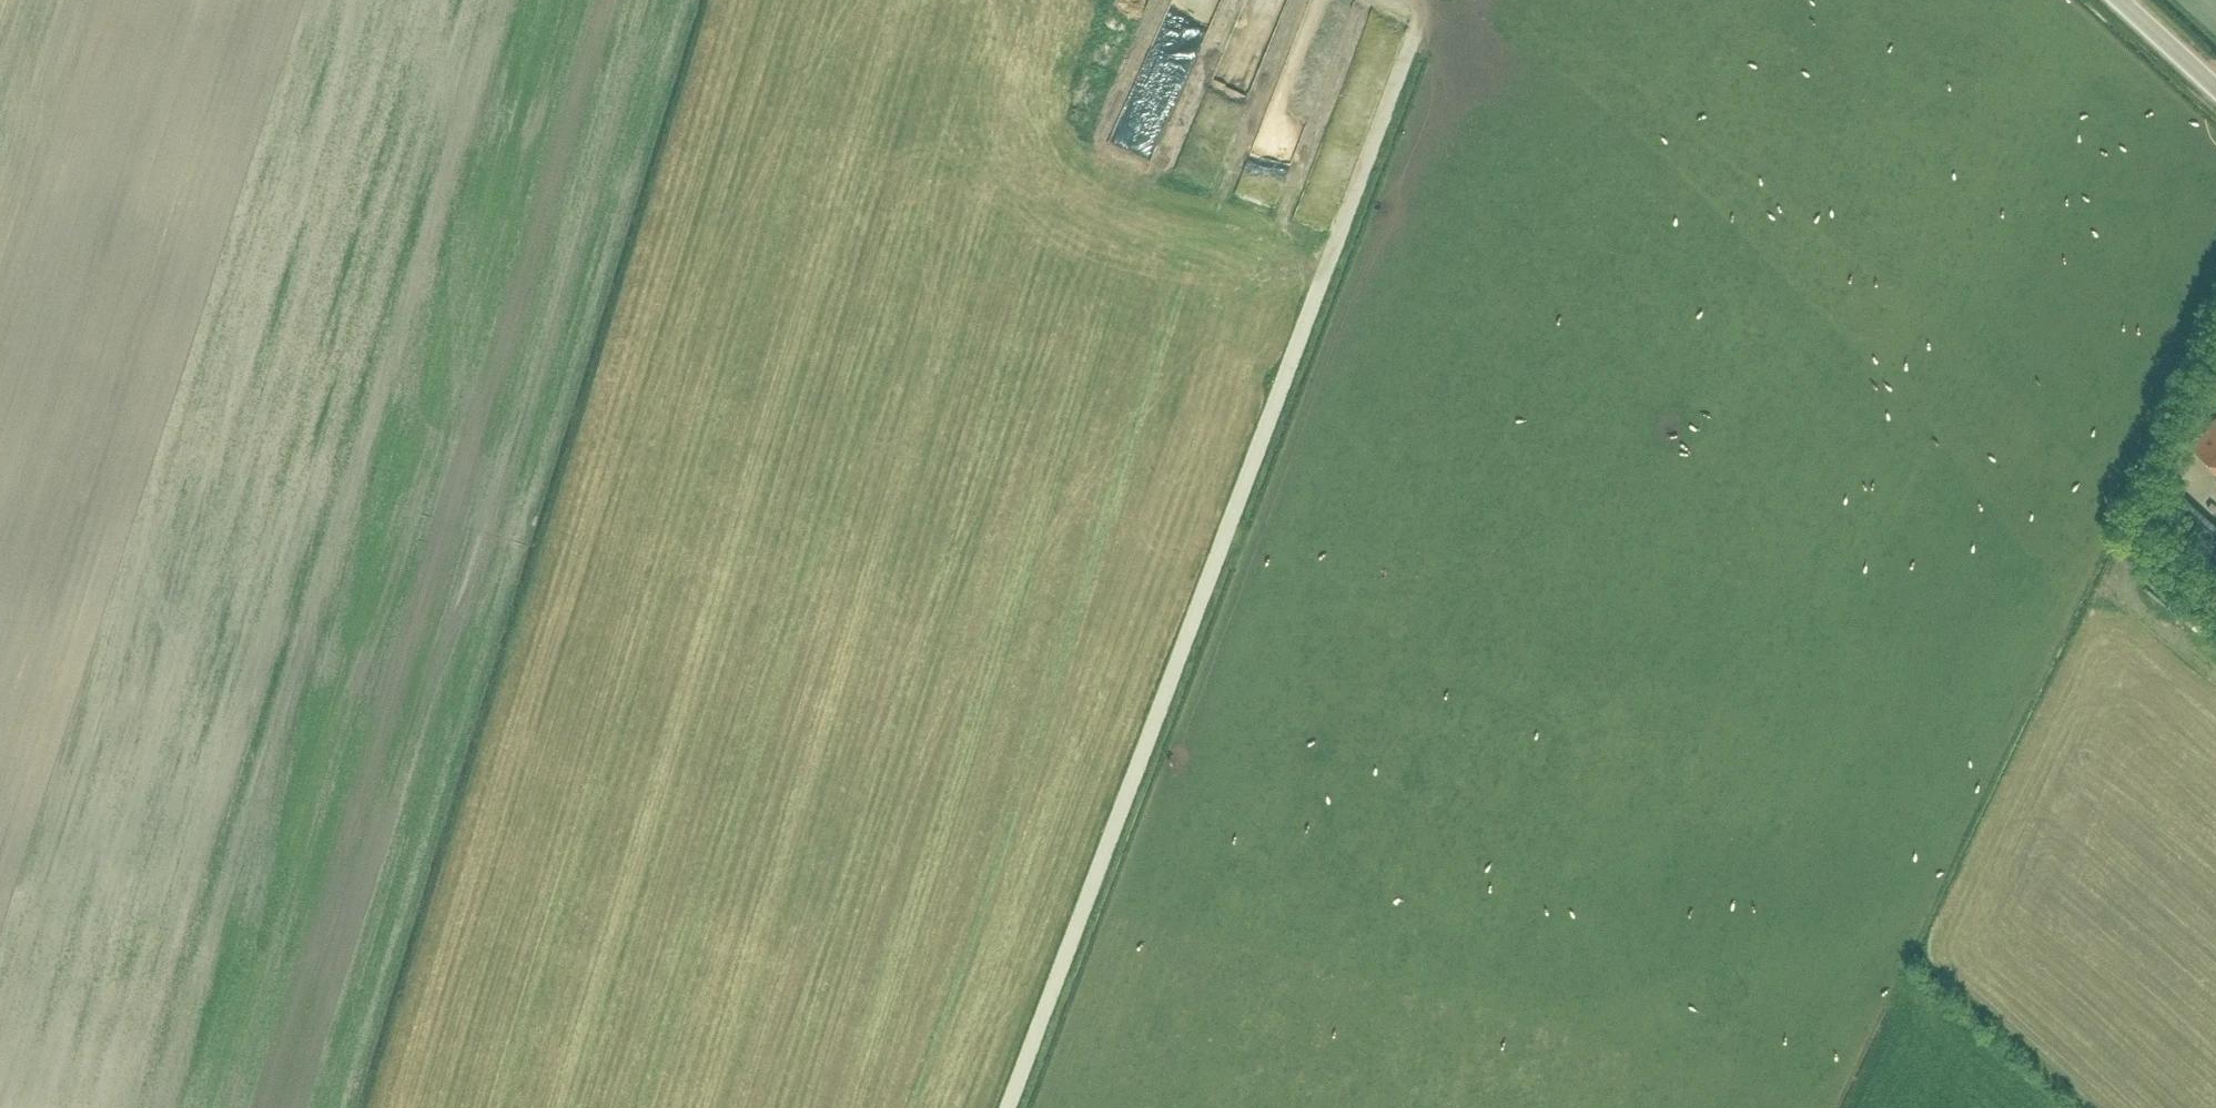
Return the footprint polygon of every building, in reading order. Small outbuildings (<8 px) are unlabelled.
[(2192,449),(2215,470),(2215,421),(2192,449)] [(2215,571),(2215,528),(2181,497),(2154,527),(2211,577),(2215,571)]
